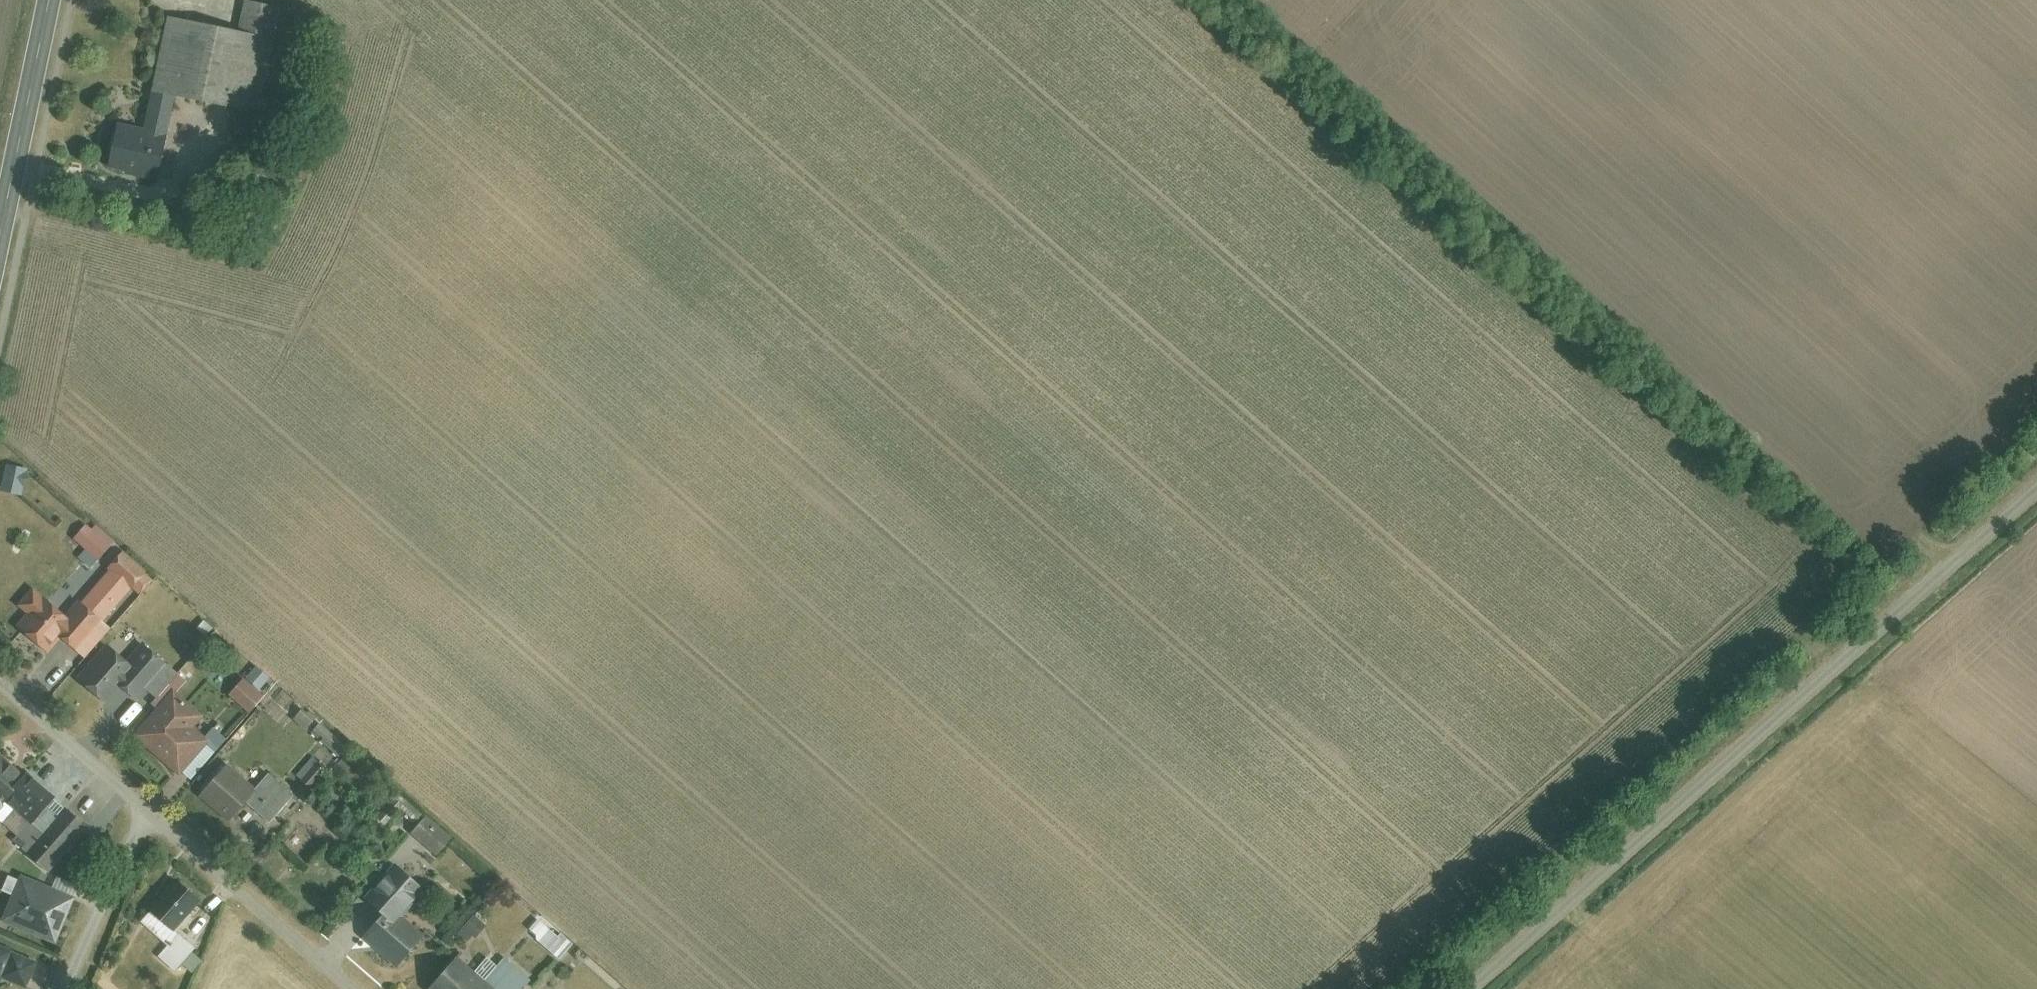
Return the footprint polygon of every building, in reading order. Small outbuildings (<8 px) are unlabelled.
[(290,5),(268,0),(245,0),(237,31),(178,16),(149,133),(121,126),(110,170),(166,184),(187,98),(262,117),(290,5)] [(95,524),(80,543),(106,563),(121,545),(95,524)] [(155,574),(128,553),(116,568),(144,589),(155,574)] [(118,573),(87,607),(108,626),(139,592),(118,573)] [(42,602),(22,625),(54,654),(70,636),(85,650),(104,629),(78,607),(65,622),(42,602)] [(136,676),(105,653),(80,686),(106,706),(119,690),(140,706),(169,669),(152,656),(136,676)] [(248,681),(233,696),(254,717),(269,701),(248,681)] [(174,697),(140,736),(184,775),(194,764),(202,771),(226,743),(174,697)] [(48,870),(85,829),(65,810),(59,817),(47,807),(53,800),(26,776),(23,779),(0,758),(0,807),(4,803),(27,824),(13,839),(48,870)] [(234,772),(208,799),(238,827),(258,806),(268,816),(289,795),(266,774),(252,789),(234,772)] [(456,842),(430,821),(418,836),(443,857),(456,842)] [(388,920),(371,939),(401,967),(423,944),(399,921),(427,891),(401,867),(369,902),(388,920)] [(4,920),(60,944),(84,888),(61,878),(53,897),(20,883),(4,920)] [(174,886),(154,909),(174,926),(194,903),(174,886)] [(192,950),(174,933),(159,949),(177,966),(192,950)] [(432,988),(528,988),(530,987),(527,984),(503,962),(482,984),(458,962),(432,988)]
